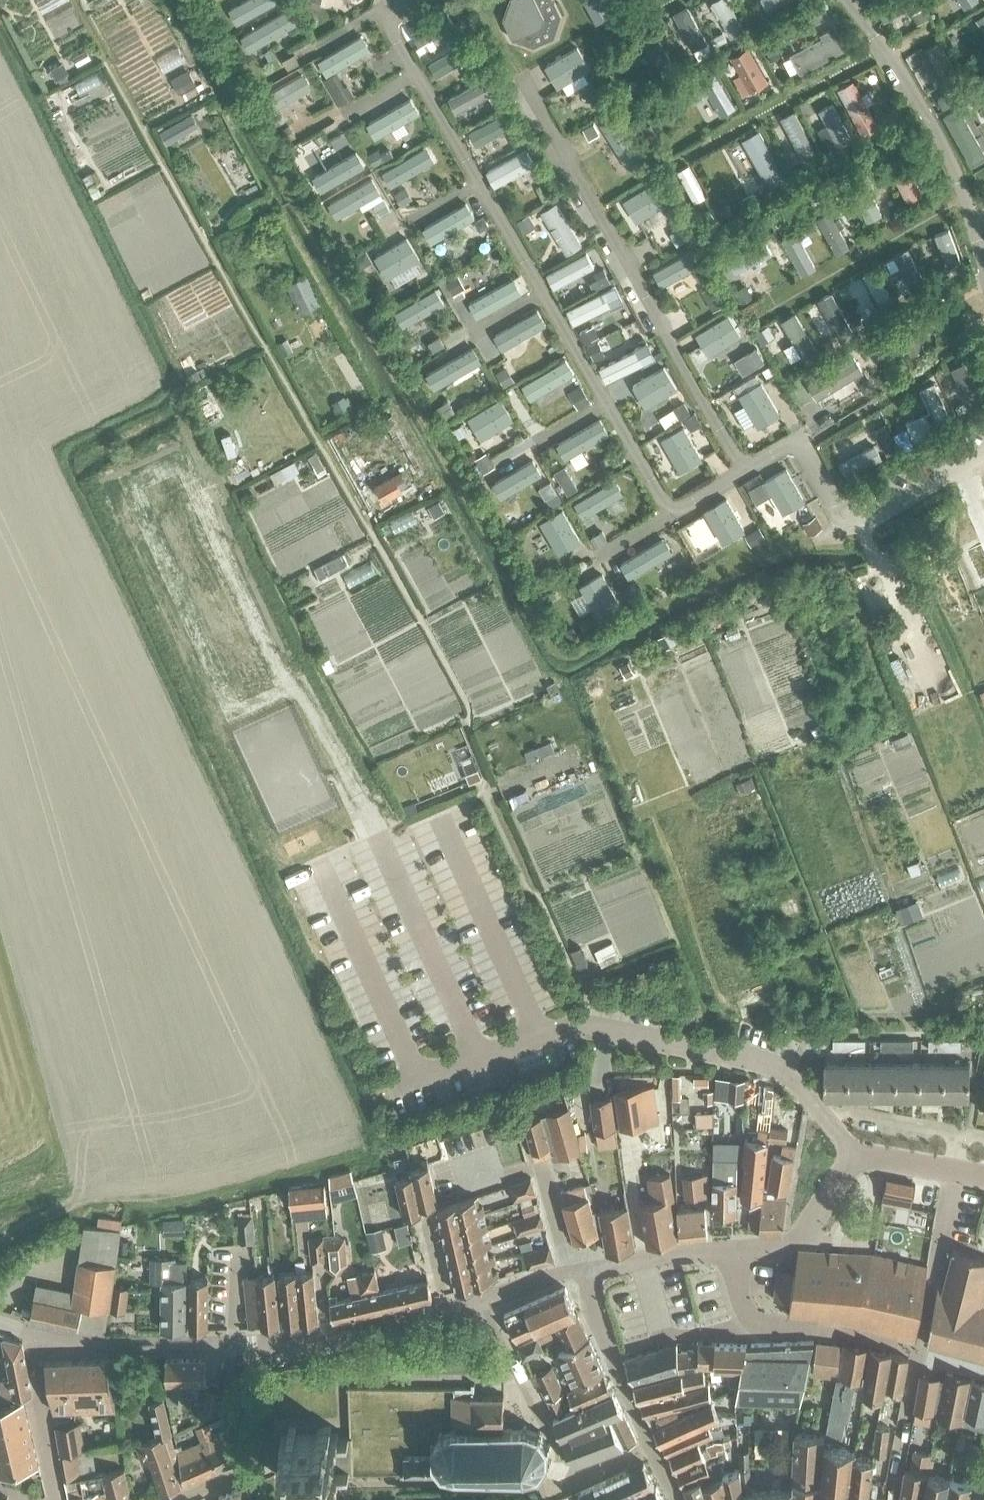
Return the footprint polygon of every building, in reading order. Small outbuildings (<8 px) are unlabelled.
[(237,23),(279,0),(243,0),(229,8),(237,23)] [(307,5),(318,8),(320,0),(309,0),(307,5)] [(502,19),(513,39),(534,46),(554,36),(561,15),(554,0),(509,0),(502,19)] [(584,1),(596,21),(611,13),(604,0),(585,0),(584,1)] [(730,0),(714,0),(712,1),(731,37),(745,29),(730,0)] [(770,13),(792,0),(763,0),(770,13)] [(813,1),(818,10),(824,6),(827,5),(824,0),(816,0),(813,1)] [(877,5),(886,21),(919,3),(917,0),(886,0),(877,5)] [(710,41),(688,4),(673,13),(695,50),(710,41)] [(818,10),(809,14),(815,24),(829,16),(824,6),(818,10)] [(289,8),(241,36),(250,51),(297,23),(289,8)] [(446,9),(411,31),(420,45),(455,23),(446,9)] [(923,9),(912,15),(917,25),(929,19),(923,9)] [(470,18),(454,28),(462,40),(478,30),(470,18)] [(792,52),(802,71),(850,46),(840,27),(792,52)] [(680,71),(657,32),(644,39),(666,79),(680,71)] [(722,33),(711,39),(716,47),(727,41),(722,33)] [(321,60),(329,74),(373,49),(364,34),(321,60)] [(924,50),(946,89),(964,80),(943,41),(924,50)] [(431,61),(440,76),(472,57),(463,44),(431,61)] [(765,79),(748,44),(730,53),(738,69),(732,72),(741,91),(765,79)] [(545,66),(558,88),(591,69),(578,46),(545,66)] [(294,52),(283,58),(289,68),(300,62),(294,52)] [(684,56),(678,60),(682,66),(688,62),(684,56)] [(64,58),(52,66),(58,76),(70,68),(64,58)] [(481,64),(464,73),(469,83),(486,74),(481,64)] [(496,68),(487,73),(493,85),(502,80),(496,68)] [(180,76),(187,90),(196,85),(189,71),(180,76)] [(261,98),(270,112),(276,109),(314,87),(306,71),(261,98)] [(450,98),(458,112),(496,92),(488,77),(450,98)] [(880,127),(855,79),(839,88),(864,135),(865,135),(880,127)] [(349,84),(333,93),(340,105),(356,96),(349,84)] [(729,90),(693,110),(700,121),(736,101),(729,90)] [(949,92),(939,97),(943,106),(954,100),(949,92)] [(596,96),(594,109),(604,111),(606,98),(596,96)] [(412,97),(367,123),(376,138),(420,112),(412,97)] [(215,98),(206,102),(210,109),(218,104),(215,98)] [(854,137),(834,102),(820,109),(839,145),(854,137)] [(961,106),(946,114),(945,114),(972,163),(983,156),(983,148),(961,106)] [(270,112),(266,115),(273,126),(282,121),(276,109),(270,112)] [(470,130),(477,145),(511,127),(504,113),(470,130)] [(645,160),(616,114),(601,123),(630,170),(645,160)] [(901,120),(890,126),(896,137),(907,131),(901,120)] [(594,122),(583,128),(589,139),(600,133),(594,122)] [(290,124),(280,130),(285,139),(295,132),(290,124)] [(652,124),(643,129),(650,142),(659,137),(652,124)] [(170,125),(161,130),(168,143),(177,139),(170,125)] [(786,176),(760,129),(744,138),(769,185),(786,176)] [(521,133),(510,138),(515,148),(526,142),(521,133)] [(427,146),(382,171),(390,186),(435,160),(427,146)] [(298,147),(288,153),(295,164),(305,158),(298,147)] [(379,148),(370,153),(377,164),(386,159),(379,148)] [(488,169),(496,185),(536,164),(527,148),(488,169)] [(358,152),(314,176),(323,192),(366,168),(358,152)] [(845,156),(830,164),(835,173),(850,165),(845,156)] [(924,193),(905,158),(890,166),(909,201),(924,193)] [(707,196),(689,164),(678,170),(695,202),(707,196)] [(825,165),(815,170),(819,179),(829,174),(825,165)] [(93,171),(84,175),(89,184),(98,179),(93,171)] [(373,177),(328,203),(337,218),(382,192),(373,177)] [(883,213),(866,178),(851,186),(868,221),(883,213)] [(623,200),(636,222),(669,202),(656,180),(623,200)] [(97,182),(89,186),(95,196),(102,192),(97,182)] [(406,187),(396,193),(402,203),(412,197),(406,187)] [(751,194),(742,200),(746,207),(756,202),(751,194)] [(385,198),(375,203),(382,214),(391,208),(385,198)] [(540,209),(565,254),(583,244),(556,200),(540,209)] [(468,201),(424,227),(431,241),(476,216),(468,201)] [(831,209),(817,217),(838,254),(851,246),(831,209)] [(484,216),(475,221),(479,229),(488,223),(484,216)] [(529,216),(518,222),(524,232),(535,226),(529,216)] [(718,223),(700,233),(707,246),(725,236),(718,223)] [(684,226),(674,232),(680,242),(690,236),(684,226)] [(952,227),(933,233),(945,268),(964,262),(952,227)] [(795,230),(782,238),(803,274),(816,267),(795,230)] [(374,256),(387,278),(421,259),(408,236),(374,256)] [(773,249),(767,238),(729,258),(735,270),(773,249)] [(910,245),(893,254),(913,290),(930,281),(910,245)] [(696,248),(654,271),(662,286),(704,263),(696,248)] [(547,272),(555,287),(596,266),(588,251),(547,272)] [(367,261),(356,267),(363,279),(368,276),(371,266),(367,261)] [(602,268),(595,272),(601,283),(609,279),(602,268)] [(885,312),(897,305),(876,268),(864,275),(885,312)] [(308,274),(288,284),(301,312),(322,302),(308,274)] [(460,274),(448,280),(455,292),(466,286),(460,274)] [(514,278),(469,302),(470,304),(478,317),(523,293),(514,278)] [(617,284),(567,308),(575,324),(624,300),(617,284)] [(747,285),(735,291),(742,303),(753,297),(747,285)] [(397,310),(405,326),(446,302),(436,287),(397,310)] [(857,334),(833,291),(819,299),(843,342),(857,334)] [(721,293),(708,300),(714,310),(726,302),(721,293)] [(539,309),(494,335),(503,350),(548,324),(539,309)] [(821,352),(797,312),(782,321),(806,361),(821,352)] [(696,334),(709,356),(741,336),(728,314),(696,334)] [(768,324),(755,332),(761,343),(775,335),(768,324)] [(593,325),(579,333),(583,341),(598,334),(593,325)] [(440,335),(430,341),(435,349),(445,344),(440,335)] [(288,337),(280,341),(285,352),(294,349),(288,337)] [(830,338),(820,344),(825,353),(835,347),(830,338)] [(597,341),(588,346),(595,360),(605,356),(597,341)] [(600,366),(607,381),(657,357),(650,342),(600,366)] [(871,343),(860,350),(867,360),(878,353),(871,343)] [(475,347),(427,374),(435,389),(484,361),(475,347)] [(756,347),(746,354),(750,360),(754,367),(764,361),(756,347)] [(865,372),(855,356),(809,384),(819,400),(865,372)] [(566,358),(523,384),(534,400),(577,374),(566,358)] [(750,360),(740,366),(744,373),(754,367),(750,360)] [(953,368),(971,404),(983,398),(983,397),(967,362),(953,368)] [(506,366),(498,371),(506,384),(514,379),(506,366)] [(632,385),(646,407),(678,388),(665,366),(632,385)] [(198,369),(189,373),(192,380),(201,376),(198,369)] [(738,394),(758,428),(780,415),(760,381),(738,394)] [(936,382),(921,388),(938,426),(953,420),(936,382)] [(201,387),(190,394),(195,404),(207,397),(201,387)] [(335,401),(341,412),(351,406),(345,395),(335,401)] [(585,395),(574,402),(578,408),(589,401),(585,395)] [(468,417),(481,440),(514,420),(501,397),(468,417)] [(449,401),(437,408),(445,420),(456,413),(449,401)] [(684,401),(674,407),(680,417),(690,411),(684,401)] [(695,413),(685,419),(692,430),(702,424),(695,413)] [(602,418),(558,444),(567,459),(611,433),(602,418)] [(662,439),(681,472),(702,459),(683,426),(662,439)] [(909,429),(896,435),(902,446),(914,440),(909,429)] [(893,438),(882,444),(888,455),(899,449),(893,438)] [(876,444),(840,463),(847,477),(884,458),(876,444)] [(316,452),(308,456),(319,475),(327,471),(316,452)] [(488,452),(477,458),(486,472),(496,466),(488,452)] [(534,459),(494,483),(503,498),(543,474),(534,459)] [(295,460),(271,472),(276,482),(300,470),(295,460)] [(764,480),(783,514),(806,500),(786,468),(764,480)] [(401,472),(394,476),(400,487),(407,483),(401,472)] [(394,476),(377,485),(384,499),(401,489),(400,487),(394,476)] [(572,476),(562,482),(568,493),(578,487),(572,476)] [(576,501),(584,517),(624,494),(615,478),(576,501)] [(764,481),(750,489),(757,502),(772,494),(764,481)] [(557,489),(547,495),(553,506),(564,500),(557,489)] [(704,510),(723,543),(745,530),(726,497),(704,510)] [(439,500),(429,506),(435,517),(445,511),(439,500)] [(540,522),(559,554),(581,541),(562,509),(540,522)] [(816,516),(804,523),(810,534),(823,526),(816,516)] [(760,527),(746,535),(752,545),(766,538),(760,527)] [(604,529),(591,536),(597,546),(609,539),(604,529)] [(666,538),(621,564),(630,579),(674,553),(666,538)] [(341,555),(315,568),(321,579),(347,566),(341,555)] [(580,586),(599,618),(621,605),(602,573),(580,586)] [(543,574),(534,579),(540,588),(549,583),(543,574)] [(803,575),(792,575),(792,589),(803,589),(803,575)] [(634,580),(619,589),(627,601),(641,592),(634,580)] [(710,609),(700,613),(706,628),(715,624),(710,609)] [(852,609),(842,613),(847,626),(857,622),(852,609)] [(883,624),(876,628),(886,650),(893,646),(883,624)] [(573,626),(565,631),(570,638),(578,633),(573,626)] [(668,631),(659,636),(663,645),(673,640),(668,631)] [(329,657),(322,661),(327,672),(335,668),(329,657)] [(628,659),(620,663),(626,675),(634,670),(628,659)] [(556,680),(549,684),(553,692),(560,688),(556,680)] [(883,711),(882,717),(885,722),(890,724),(895,721),(897,715),(894,710),(889,708),(883,711)] [(818,725),(811,727),(815,736),(821,734),(824,733),(820,724),(818,725)] [(910,731),(894,738),(898,747),(913,741),(910,731)] [(538,746),(525,751),(529,761),(542,756),(538,746)] [(480,767),(467,772),(471,781),(484,776),(480,767)] [(751,776),(736,781),(740,792),(754,786),(751,776)] [(517,794),(509,797),(513,806),(520,802),(517,794)] [(413,802),(405,806),(408,813),(417,810),(413,802)] [(919,858),(907,863),(912,875),(924,870),(919,858)] [(796,895),(786,899),(791,914),(801,911),(796,895)] [(916,902),(904,907),(908,916),(920,912),(916,902)] [(580,946),(571,950),(579,967),(588,963),(580,946)] [(782,955),(769,959),(774,973),(786,969),(782,955)] [(847,1040),(847,1050),(863,1049),(863,1039),(847,1040)] [(880,1050),(897,1050),(897,1039),(881,1039),(880,1050)] [(897,1039),(897,1050),(913,1050),(913,1039),(897,1039)] [(929,1050),(944,1050),(944,1039),(929,1039),(929,1050)] [(944,1039),(944,1050),(960,1050),(960,1039),(944,1039)] [(832,1050),(847,1050),(847,1040),(832,1040),(832,1050)] [(823,1096),(847,1096),(847,1063),(823,1063),(823,1096)] [(847,1096),(869,1096),(869,1064),(847,1063),(847,1096)] [(869,1096),(893,1096),(894,1064),(869,1064),(869,1096)] [(893,1096),(918,1096),(917,1064),(894,1064),(893,1096)] [(918,1096),(944,1096),(943,1064),(917,1064),(918,1096)] [(943,1064),(944,1096),(968,1096),(968,1064),(943,1064)] [(708,1076),(695,1075),(695,1084),(708,1084),(708,1076)] [(716,1076),(715,1098),(744,1099),(745,1078),(716,1076)] [(614,1092),(620,1128),(656,1122),(651,1087),(614,1092)] [(705,1102),(713,1102),(713,1090),(705,1090),(705,1102)] [(590,1099),(594,1130),(616,1128),(612,1096),(590,1099)] [(689,1098),(680,1098),(680,1112),(689,1112),(689,1098)] [(567,1108),(523,1120),(534,1159),(548,1155),(551,1154),(550,1152),(556,1151),(558,1158),(580,1152),(567,1108)] [(712,1109),(695,1110),(696,1125),(712,1124),(712,1109)] [(744,1163),(741,1198),(762,1200),(769,1128),(760,1127),(759,1139),(745,1138),(742,1163),(744,1163)] [(770,1128),(769,1140),(787,1142),(788,1130),(770,1128)] [(773,1154),(768,1188),(788,1191),(789,1191),(796,1148),(783,1146),(781,1156),(773,1154)] [(712,1214),(735,1214),(736,1182),(737,1159),(724,1159),(712,1158),(712,1214)] [(421,1167),(411,1169),(420,1208),(420,1207),(437,1204),(426,1160),(420,1161),(421,1167)] [(420,1208),(411,1169),(404,1171),(406,1176),(396,1179),(404,1216),(422,1213),(420,1208)] [(682,1175),(685,1198),(710,1195),(708,1173),(682,1175)] [(639,1203),(646,1246),(676,1240),(669,1199),(672,1198),(668,1174),(646,1177),(650,1201),(639,1203)] [(508,1185),(513,1201),(534,1193),(529,1178),(508,1185)] [(886,1178),(883,1193),(912,1199),(915,1184),(886,1178)] [(324,1184),(290,1186),(292,1207),(326,1204),(324,1184)] [(562,1204),(572,1240),(597,1233),(587,1196),(585,1196),(582,1185),(559,1191),(562,1203),(562,1204)] [(750,1207),(748,1230),(759,1231),(759,1232),(783,1232),(787,1197),(769,1197),(769,1191),(763,1191),(762,1208),(750,1207)] [(437,1209),(441,1226),(479,1214),(484,1212),(482,1205),(477,1207),(475,1197),(437,1209)] [(519,1206),(522,1215),(534,1212),(531,1202),(519,1206)] [(598,1210),(606,1253),(633,1248),(626,1205),(598,1210)] [(676,1209),(679,1239),(706,1236),(704,1206),(676,1209)] [(514,1220),(518,1235),(543,1227),(539,1212),(514,1220)] [(441,1226),(444,1242),(482,1230),(487,1229),(486,1221),(481,1223),(479,1214),(441,1226)] [(238,1217),(240,1243),(255,1242),(253,1216),(238,1217)] [(73,1291),(71,1305),(107,1311),(120,1230),(121,1221),(98,1217),(97,1227),(91,1226),(84,1225),(83,1227),(73,1291)] [(164,1234),(186,1234),(186,1218),(164,1218),(164,1234)] [(366,1231),(371,1251),(387,1248),(382,1228),(366,1231)] [(448,1259),(486,1247),(491,1245),(489,1238),(484,1239),(482,1230),(444,1242),(448,1259)] [(308,1238),(312,1263),(323,1262),(324,1265),(335,1274),(336,1275),(346,1263),(344,1238),(323,1240),(322,1236),(308,1238)] [(522,1252),(526,1268),(552,1262),(548,1245),(522,1252)] [(448,1259),(452,1275),(489,1262),(494,1261),(493,1254),(488,1256),(486,1247),(448,1259)] [(983,1358),(983,1258),(952,1250),(942,1286),(937,1285),(925,1344),(983,1358)] [(851,1323),(861,1326),(872,1255),(797,1251),(794,1269),(778,1267),(773,1299),(790,1302),(789,1315),(851,1323)] [(872,1255),(861,1326),(913,1339),(926,1268),(924,1268),(873,1255),(872,1255)] [(161,1295),(161,1328),(184,1329),(185,1264),(176,1264),(176,1257),(150,1256),(150,1281),(161,1282),(161,1295)] [(304,1258),(295,1259),(296,1267),(305,1266),(304,1258)] [(489,1262),(452,1275),(456,1291),(498,1277),(497,1270),(492,1272),(489,1262)] [(296,1272),(294,1272),(294,1273),(295,1273),(300,1323),(318,1321),(312,1270),(303,1271),(303,1268),(296,1269),(296,1272)] [(373,1269),(356,1273),(359,1290),(376,1286),(373,1269)] [(243,1278),(248,1328),(278,1326),(274,1275),(272,1275),(272,1271),(265,1272),(265,1276),(243,1278)] [(294,1273),(294,1272),(278,1274),(283,1325),(300,1323),(295,1273),(294,1273)] [(188,1329),(206,1329),(206,1278),(189,1278),(188,1329)] [(427,1280),(378,1292),(381,1308),(430,1298),(427,1280)] [(112,1310),(126,1312),(129,1286),(115,1284),(112,1310)] [(34,1286),(32,1298),(71,1305),(73,1291),(34,1286)] [(515,1341),(554,1323),(576,1313),(564,1287),(503,1314),(515,1341)] [(381,1308),(378,1292),(329,1302),(332,1319),(381,1308)] [(71,1305),(32,1298),(29,1321),(75,1330),(76,1329),(104,1333),(107,1311),(71,1305)] [(566,1349),(568,1348),(587,1338),(576,1313),(554,1323),(566,1349)] [(569,1349),(557,1354),(563,1365),(563,1366),(573,1386),(583,1381),(603,1371),(600,1365),(588,1337),(588,1338),(568,1348),(569,1349)] [(517,1346),(522,1359),(542,1350),(536,1338),(517,1346)] [(4,1346),(9,1370),(10,1376),(0,1377),(0,1381),(3,1398),(21,1394),(32,1392),(22,1343),(3,1339),(4,1346)] [(624,1357),(634,1385),(682,1372),(681,1365),(678,1350),(677,1342),(652,1349),(624,1357)] [(682,1372),(634,1385),(647,1414),(648,1414),(695,1401),(710,1397),(708,1382),(706,1382),(702,1366),(714,1366),(714,1365),(717,1343),(698,1342),(698,1344),(699,1365),(699,1367),(682,1372)] [(693,1348),(678,1350),(681,1365),(682,1372),(699,1367),(699,1365),(698,1344),(698,1342),(694,1342),(693,1348)] [(747,1345),(740,1368),(735,1399),(800,1401),(808,1366),(813,1342),(747,1345)] [(714,1365),(714,1366),(714,1367),(740,1368),(747,1345),(717,1343),(714,1365)] [(812,1368),(837,1371),(838,1365),(840,1346),(815,1343),(812,1368)] [(825,1435),(819,1499),(847,1499),(854,1448),(854,1447),(848,1446),(848,1433),(841,1431),(844,1412),(848,1413),(854,1386),(856,1386),(858,1380),(865,1381),(871,1349),(865,1347),(844,1343),(839,1365),(825,1435)] [(891,1354),(871,1349),(865,1381),(862,1396),(882,1400),(884,1390),(889,1365),(891,1354)] [(908,1358),(891,1354),(889,1365),(884,1390),(902,1393),(908,1358)] [(44,1359),(44,1365),(52,1410),(114,1408),(107,1364),(106,1358),(44,1359)] [(166,1358),(166,1382),(168,1401),(179,1401),(179,1382),(206,1382),(206,1358),(166,1358)] [(538,1382),(547,1398),(551,1405),(560,1401),(557,1394),(564,1391),(550,1364),(530,1375),(534,1383),(538,1382)] [(583,1382),(564,1391),(557,1394),(560,1401),(551,1405),(557,1416),(612,1390),(604,1372),(583,1382)] [(948,1373),(937,1415),(962,1422),(964,1416),(964,1415),(964,1414),(973,1380),(948,1373)] [(922,1374),(915,1410),(932,1413),(939,1378),(922,1374)] [(983,1427),(983,1382),(973,1380),(964,1414),(964,1415),(964,1416),(975,1419),(973,1427),(983,1430),(983,1427)] [(437,1434),(439,1436),(433,1444),(430,1444),(429,1446),(432,1448),(432,1456),(402,1456),(403,1473),(400,1473),(400,1477),(403,1477),(403,1475),(426,1475),(438,1474),(443,1474),(444,1474),(454,1476),(454,1480),(458,1480),(458,1476),(469,1476),(469,1480),(473,1480),(473,1476),(487,1477),(487,1480),(490,1480),(491,1477),(505,1477),(505,1480),(508,1480),(508,1477),(522,1478),(523,1480),(526,1480),(526,1477),(537,1474),(539,1477),(542,1475),(540,1472),(548,1462),(550,1463),(552,1460),(548,1459),(548,1447),(551,1446),(550,1443),(548,1444),(540,1433),(542,1430),(540,1428),(537,1432),(524,1428),(524,1424),(521,1424),(521,1428),(502,1427),(502,1426),(503,1426),(503,1423),(504,1423),(504,1394),(503,1394),(503,1392),(501,1392),(501,1394),(488,1393),(488,1391),(486,1391),(486,1393),(474,1393),(473,1390),(474,1390),(474,1389),(475,1389),(475,1382),(471,1382),(471,1386),(454,1386),(454,1395),(452,1395),(451,1424),(453,1424),(453,1426),(452,1426),(453,1430),(442,1434),(440,1432),(437,1434)] [(201,1407),(198,1422),(214,1416),(215,1410),(216,1410),(217,1409),(220,1387),(209,1385),(205,1408),(201,1407)] [(552,1419),(560,1436),(609,1414),(622,1409),(612,1390),(557,1416),(551,1405),(547,1398),(546,1400),(554,1418),(552,1419)] [(695,1401),(648,1414),(654,1425),(653,1426),(661,1442),(662,1442),(708,1423),(708,1425),(734,1419),(734,1416),(717,1413),(710,1397),(695,1401)] [(165,1398),(149,1401),(158,1436),(169,1433),(173,1432),(165,1398)] [(28,1424),(22,1399),(0,1404),(0,1430),(28,1424)] [(609,1414),(560,1436),(562,1440),(558,1442),(566,1460),(570,1458),(573,1463),(624,1445),(636,1440),(622,1409),(609,1414)] [(213,1420),(202,1425),(222,1467),(237,1460),(224,1430),(213,1435),(210,1426),(214,1424),(213,1420)] [(79,1422),(55,1426),(60,1453),(84,1449),(79,1422)] [(708,1423),(662,1442),(667,1451),(713,1434),(714,1438),(722,1438),(725,1447),(730,1446),(729,1438),(728,1438),(727,1434),(724,1435),(722,1427),(710,1430),(708,1425),(708,1423)] [(0,1430),(0,1472),(37,1463),(28,1424),(0,1430)] [(202,1440),(193,1444),(204,1475),(222,1467),(202,1425),(196,1427),(202,1440)] [(874,1438),(872,1454),(873,1454),(885,1455),(888,1427),(875,1425),(874,1434),(874,1438)] [(288,1434),(281,1434),(281,1436),(281,1442),(288,1441),(289,1469),(281,1469),(281,1474),(282,1477),(289,1477),(289,1484),(297,1484),(297,1477),(324,1476),(324,1483),(332,1483),(332,1476),(339,1476),(339,1471),(352,1471),(352,1436),(349,1436),(338,1437),(338,1433),(331,1433),(331,1426),(323,1426),(324,1433),(296,1434),(296,1427),(288,1427),(288,1434)] [(158,1436),(136,1443),(142,1462),(151,1460),(162,1494),(184,1484),(177,1447),(177,1446),(174,1447),(169,1433),(158,1436)] [(667,1451),(676,1470),(704,1458),(717,1452),(716,1449),(725,1447),(722,1438),(714,1438),(713,1434),(667,1451)] [(793,1473),(793,1499),(819,1499),(825,1435),(795,1434),(793,1473)] [(181,1446),(177,1447),(184,1484),(204,1475),(193,1444),(182,1449),(181,1446)] [(969,1445),(966,1461),(976,1463),(979,1448),(969,1445)] [(63,1478),(80,1474),(94,1472),(90,1448),(58,1454),(63,1478)] [(747,1448),(737,1449),(739,1465),(749,1464),(747,1448)] [(854,1449),(847,1499),(867,1499),(871,1477),(873,1458),(860,1456),(861,1450),(854,1449)] [(926,1473),(930,1454),(914,1451),(910,1469),(904,1468),(899,1499),(921,1499),(926,1473)] [(676,1470),(683,1483),(702,1476),(721,1467),(720,1464),(725,1462),(723,1458),(707,1464),(704,1458),(676,1470)] [(606,1479),(616,1499),(626,1499),(655,1488),(642,1463),(606,1479)] [(683,1483),(683,1484),(690,1499),(710,1499),(704,1482),(702,1482),(701,1478),(722,1470),(721,1467),(702,1476),(683,1483)] [(109,1499),(132,1499),(124,1468),(101,1473),(109,1499)] [(739,1469),(744,1499),(793,1499),(793,1473),(780,1474),(781,1487),(751,1490),(749,1468),(739,1469)] [(724,1475),(729,1499),(744,1499),(739,1469),(724,1473),(724,1474),(724,1475)] [(82,1484),(85,1499),(106,1499),(104,1488),(100,1472),(94,1472),(80,1474),(82,1484)] [(948,1478),(926,1473),(921,1499),(944,1499),(948,1478)] [(704,1482),(710,1499),(729,1499),(724,1475),(704,1482)] [(973,1476),(972,1482),(968,1499),(983,1499),(983,1478),(973,1476)] [(867,1499),(883,1499),(885,1484),(873,1482),(874,1477),(871,1477),(867,1499)] [(972,1482),(948,1477),(948,1478),(944,1499),(968,1499),(972,1482)] [(606,1479),(578,1492),(582,1499),(616,1499),(606,1479)] [(82,1484),(65,1487),(67,1499),(85,1499),(82,1484)] [(244,1485),(218,1497),(220,1499),(251,1499),(244,1485)] [(656,1487),(655,1488),(626,1499),(662,1499),(656,1487)]
